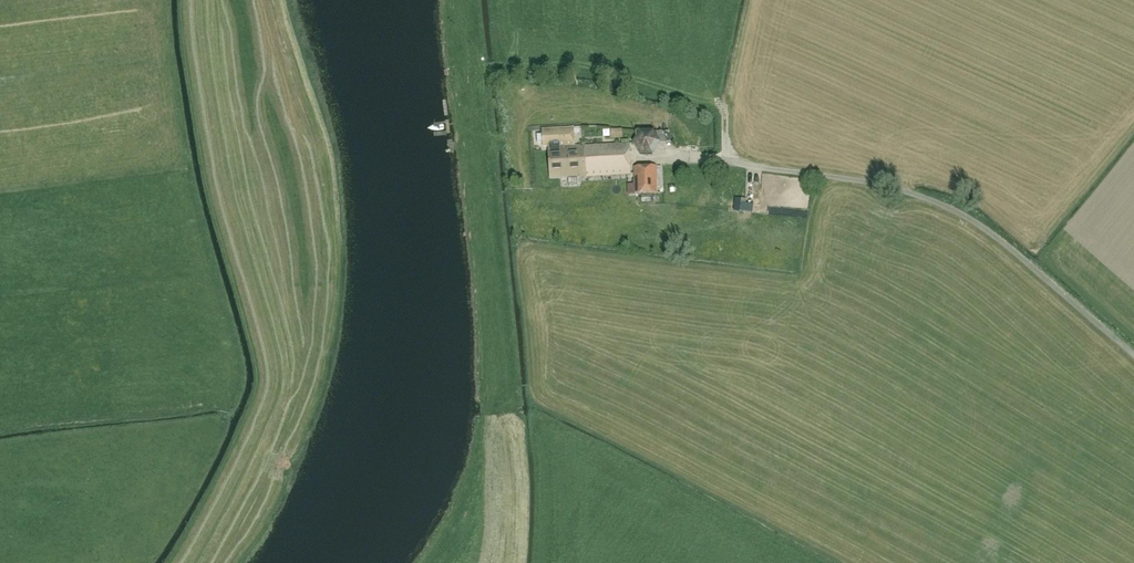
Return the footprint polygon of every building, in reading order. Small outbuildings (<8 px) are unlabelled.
[(573,128),(542,130),(543,146),(548,146),(548,148),(550,178),(630,174),(629,143),(581,145),(581,146),(559,147),(559,145),(574,144),(573,128)] [(622,130),(610,131),(611,139),(623,138),(622,130)] [(639,132),(634,143),(640,153),(655,153),(660,143),(653,132),(639,132)] [(634,167),(634,194),(657,193),(656,166),(634,167)] [(736,198),(735,211),(743,212),(745,199),(736,198)]
